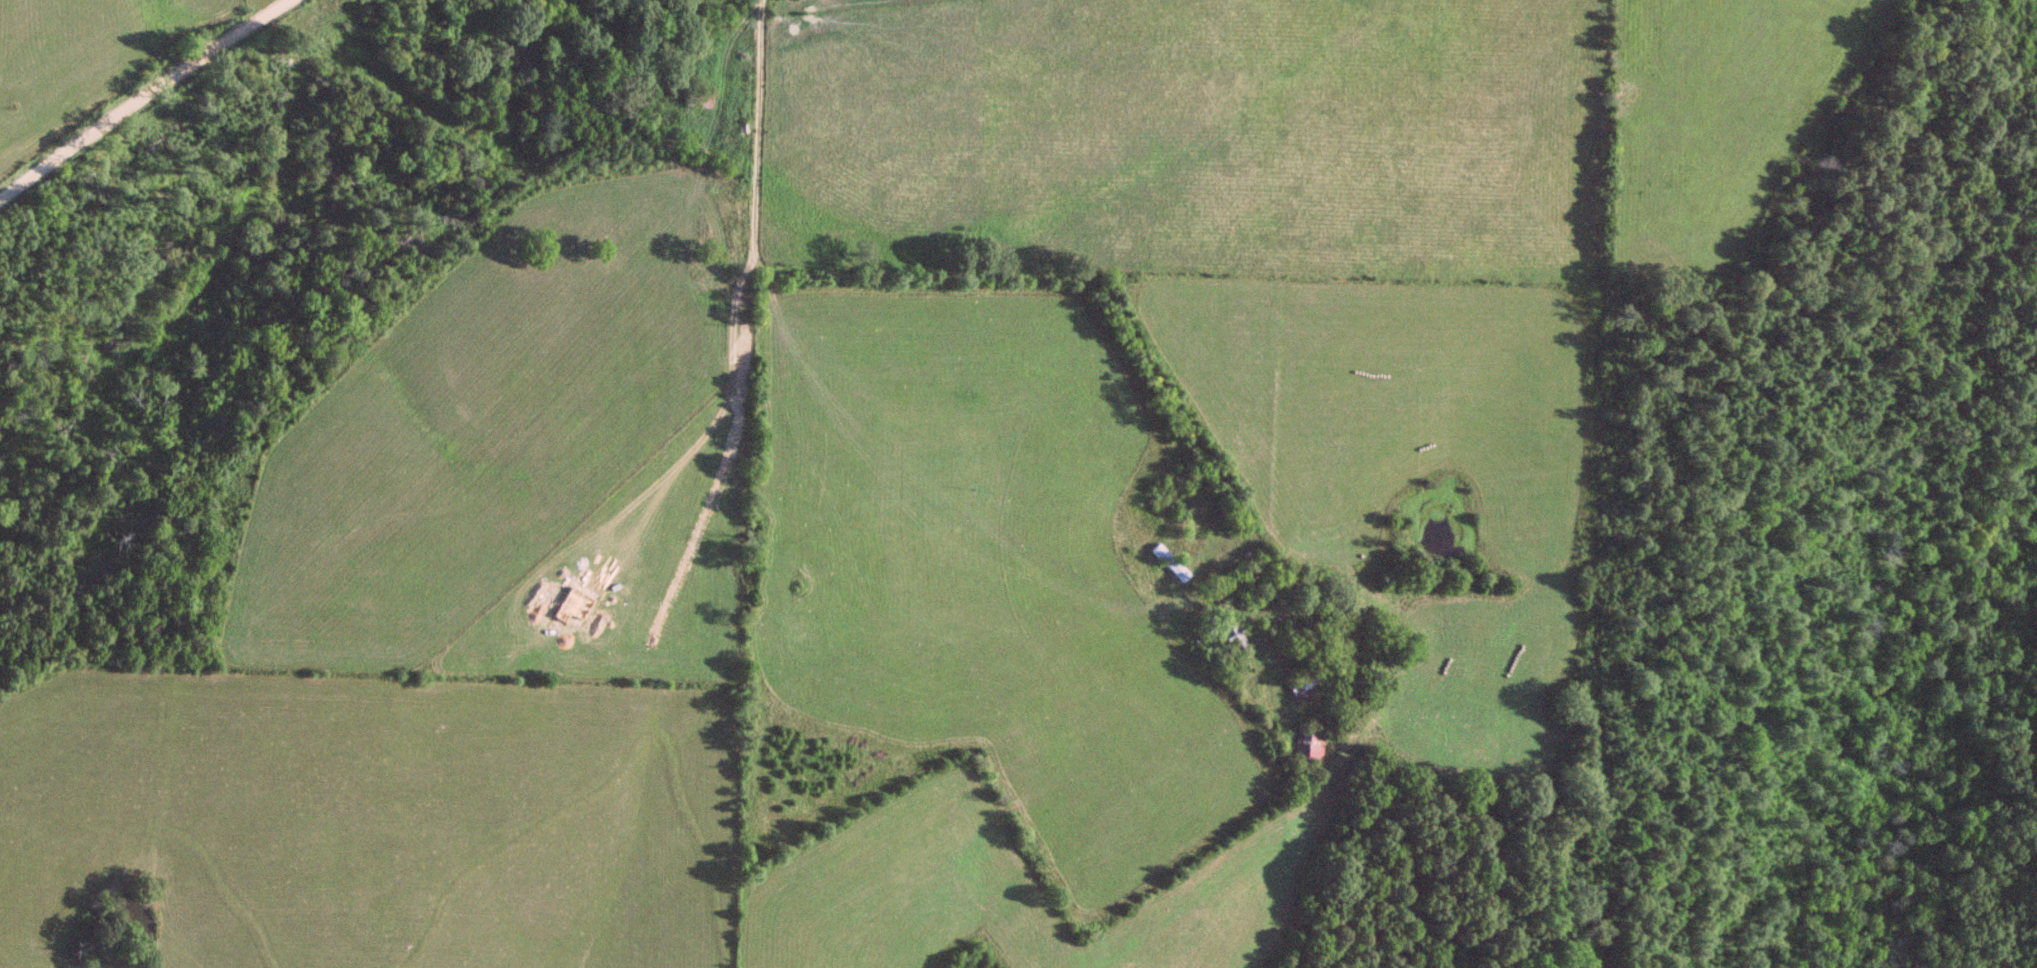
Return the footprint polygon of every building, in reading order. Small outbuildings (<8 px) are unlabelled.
[(1308,761),(1324,763),(1328,738),(1313,735),(1308,761)]
